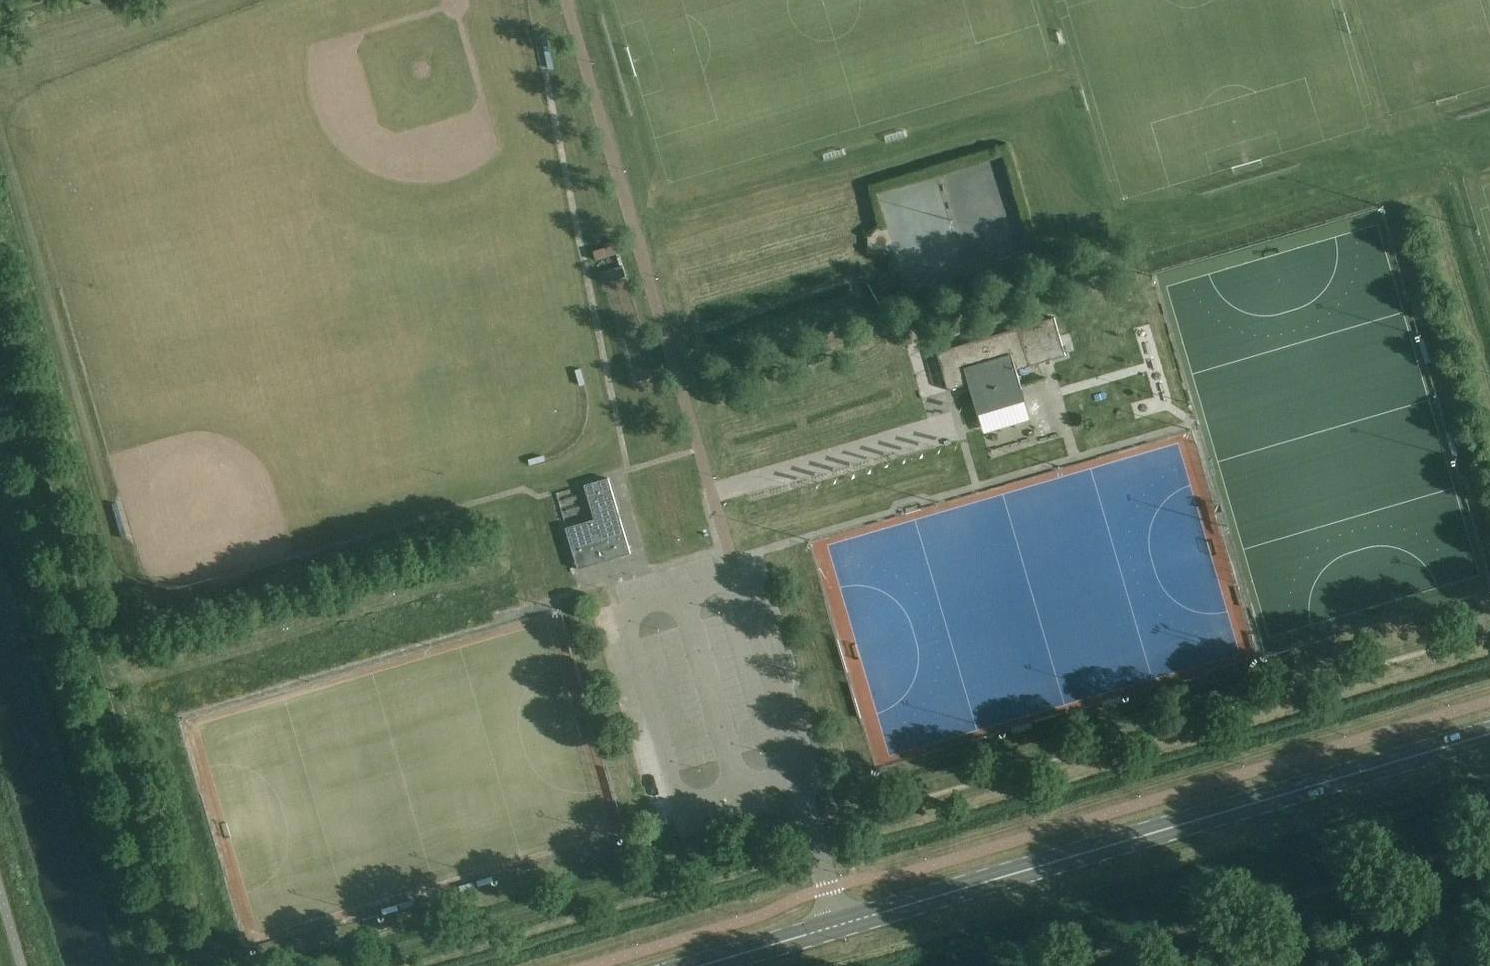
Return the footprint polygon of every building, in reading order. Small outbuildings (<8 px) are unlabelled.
[(619,253),(616,244),(593,251),(596,260),(619,253)] [(606,282),(626,276),(623,266),(603,272),(606,282)] [(977,411),(1024,397),(1016,370),(1066,355),(1055,317),(936,352),(948,390),(969,384),(977,411)] [(599,557),(600,563),(631,554),(608,478),(584,485),(594,519),(566,528),(576,563),(599,557)]
